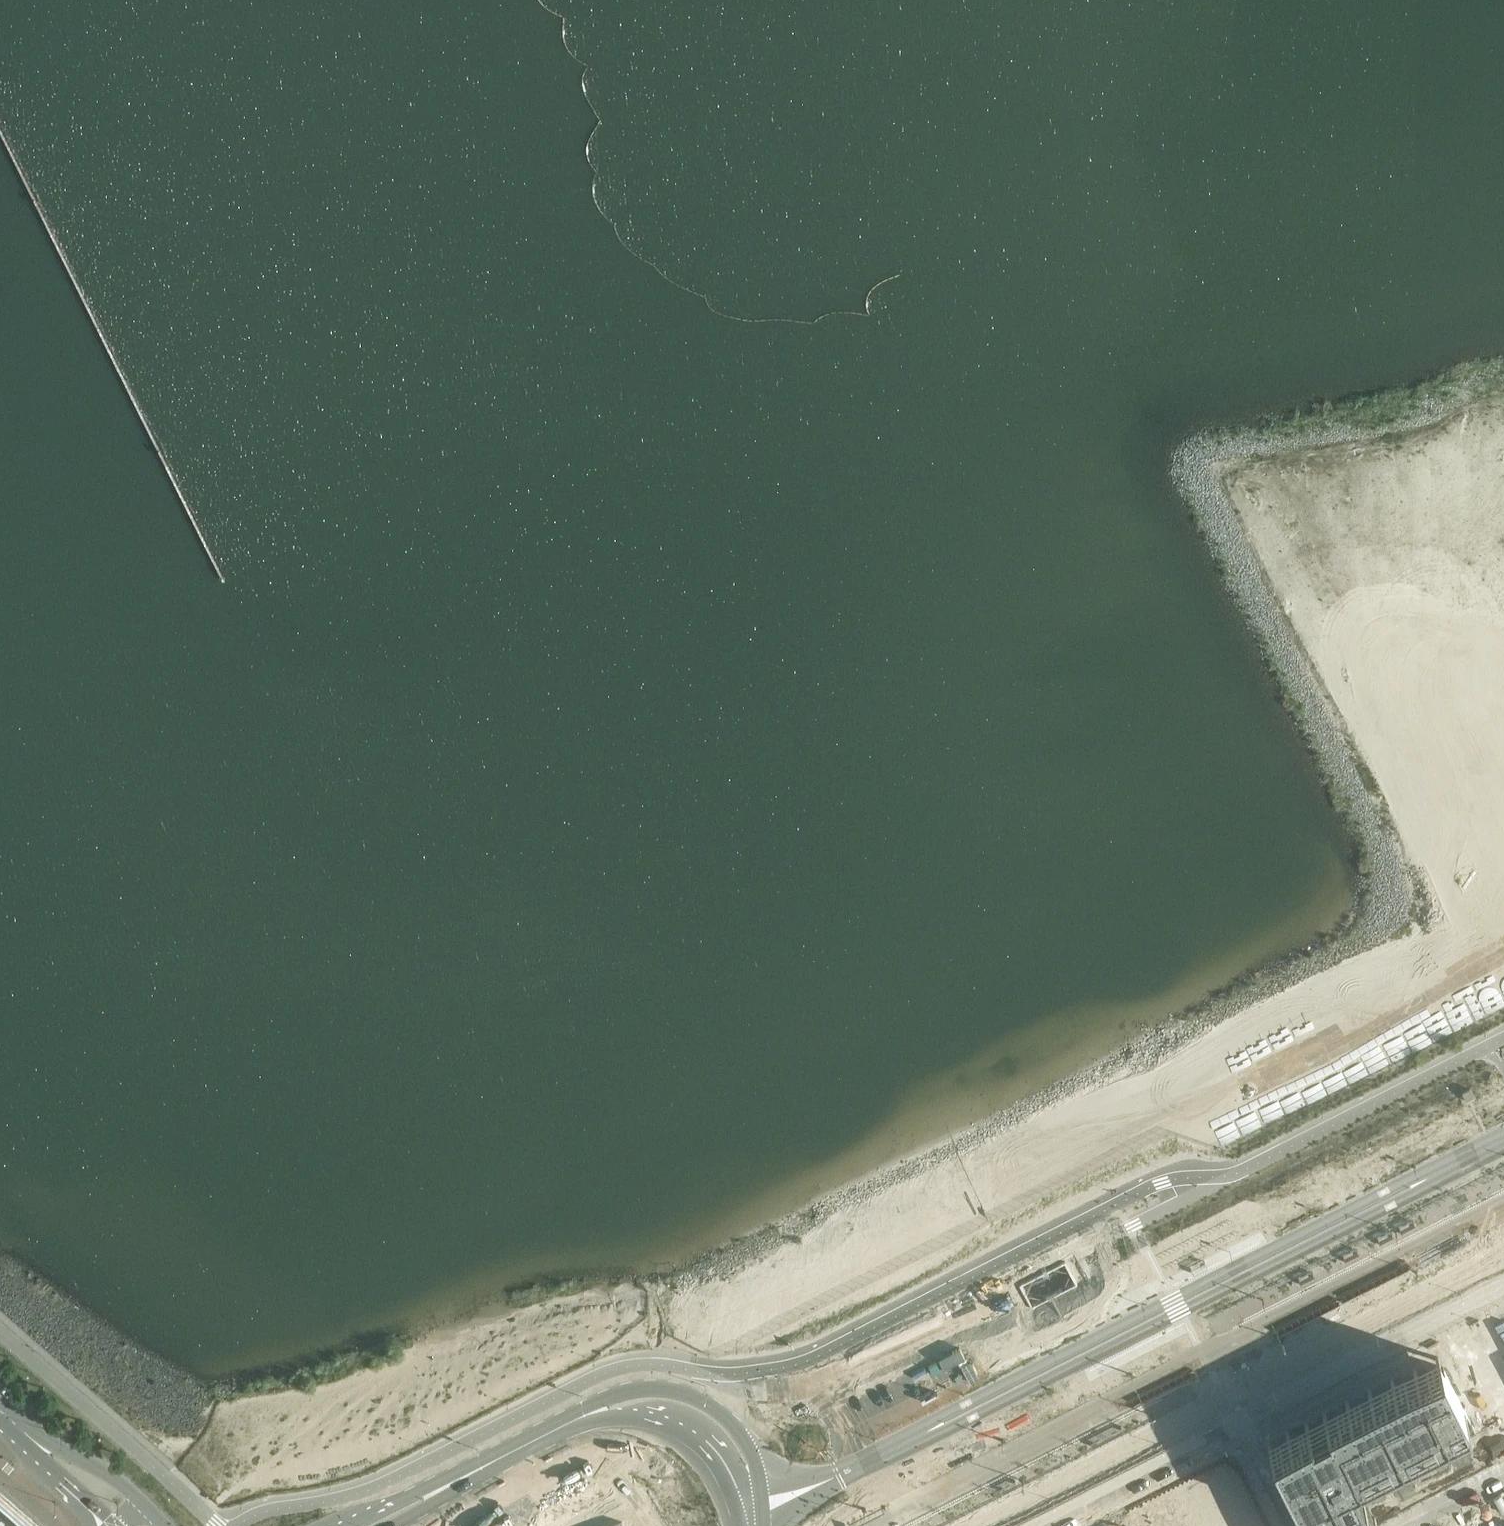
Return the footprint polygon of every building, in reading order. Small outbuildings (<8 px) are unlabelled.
[(1470,1089),(1462,1093),(1466,1101),(1474,1097),(1470,1089)] [(1065,1264),(1020,1287),(1032,1312),(1078,1289),(1065,1264)] [(1267,1445),(1272,1455),(1308,1525),(1358,1525),(1341,1492),(1357,1484),(1359,1490),(1475,1431),(1444,1369),(1438,1359),(1267,1445)] [(1231,1463),(1107,1525),(1263,1525),(1231,1463)] [(0,1498),(0,1525),(32,1525),(0,1498)]
